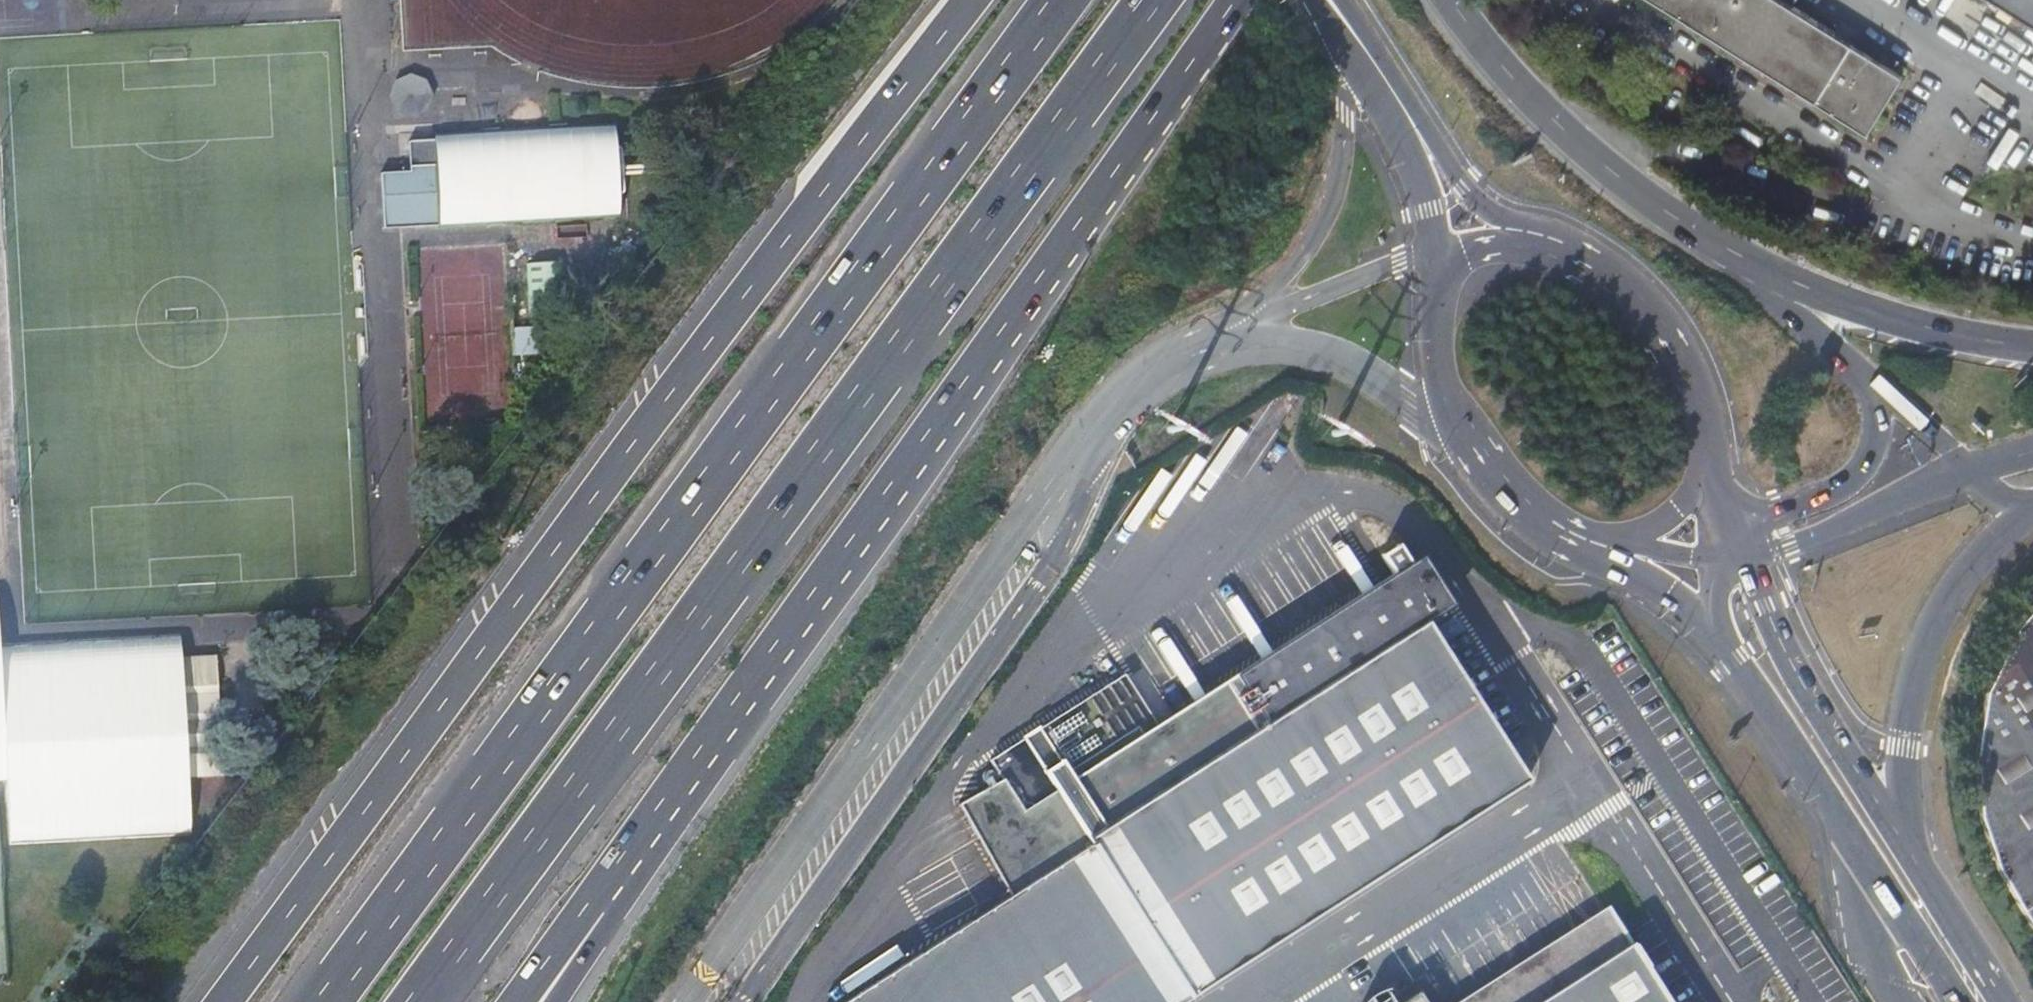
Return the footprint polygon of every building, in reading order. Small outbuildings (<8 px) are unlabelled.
[(1868,134),(1905,76),(1782,0),(1654,0),(1868,134)] [(2032,24),(2032,0),(1995,0),(2032,24)] [(428,95),(422,84),(411,79),(398,85),(394,97),(399,108),(411,113),(423,108),(428,95)] [(435,133),(435,140),(436,165),(440,226),(440,228),(619,218),(615,125),(615,122),(435,133)] [(436,165),(435,140),(409,142),(411,172),(382,173),(385,229),(440,226),(436,165)] [(421,315),(428,436),(514,431),(503,246),(417,251),(421,308),(411,308),(412,316),(421,315)] [(527,263),(529,314),(568,310),(565,261),(527,263)] [(511,330),(512,356),(541,353),(540,327),(511,330)] [(445,437),(445,446),(462,445),(461,436),(445,437)] [(445,437),(431,437),(432,447),(436,447),(436,453),(436,455),(446,454),(445,446),(445,437)] [(1527,779),(1425,620),(1452,603),(1420,552),(1408,560),(1397,543),(1380,554),(1391,570),(1400,586),(1382,598),(1372,582),(1171,710),(1181,725),(1162,737),(1153,721),(1120,670),(984,756),(997,776),(954,803),(1011,892),(839,1001),(1177,1001),(1527,779)] [(1391,570),(1372,582),(1382,598),(1400,586),(1391,570)] [(2015,630),(1985,693),(1975,756),(1979,817),(1996,867),(2022,911),(2032,929),(2032,609),(2015,630)] [(10,844),(99,839),(191,834),(188,775),(217,774),(211,659),(181,660),(180,636),(89,640),(0,645),(0,656),(6,781),(10,844)] [(1171,710),(1153,721),(1162,737),(1181,725),(1171,710)] [(1617,921),(1579,946),(1490,1001),(1669,1001),(1617,921)] [(1362,1001),(1391,1001),(1382,987),(1370,993),(1361,1001),(1362,1001)] [(1402,1000),(1404,1001),(1424,1001),(1417,991),(1402,1000)]
